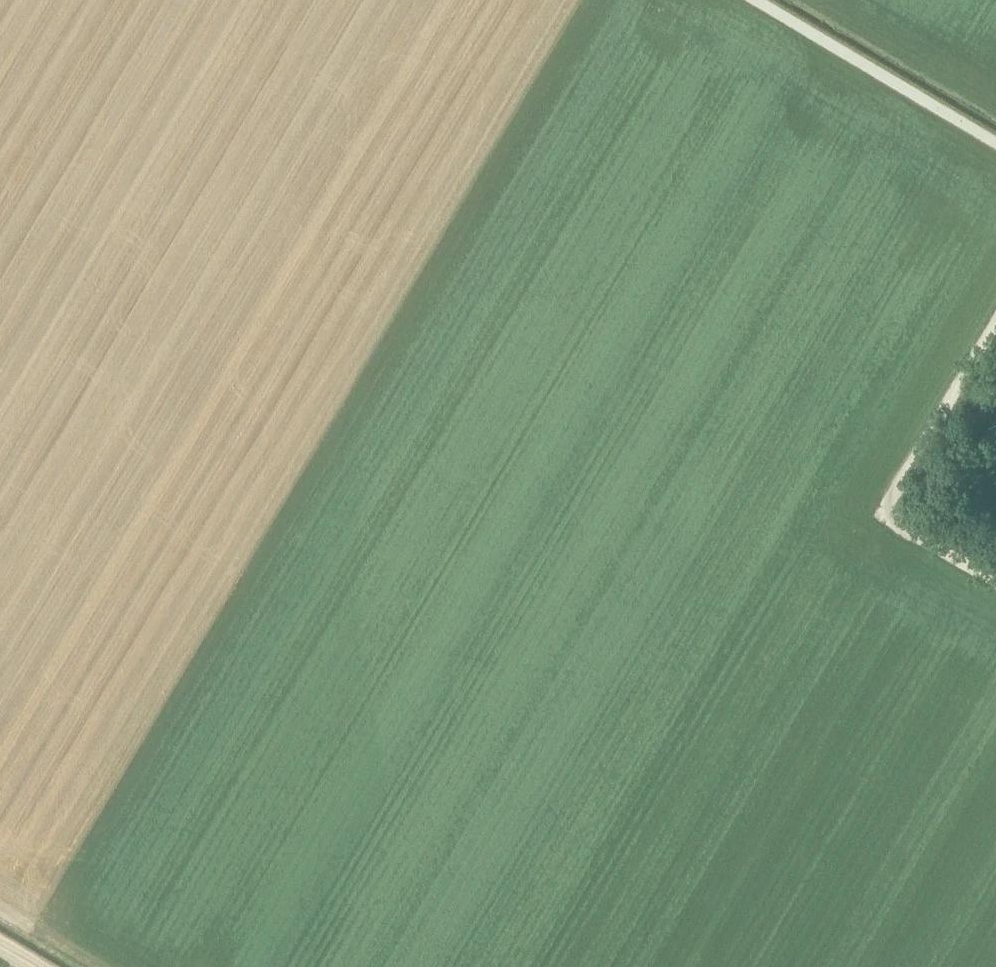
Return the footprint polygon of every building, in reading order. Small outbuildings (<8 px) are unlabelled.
[(975,451),(995,463),(995,415),(975,451)]
